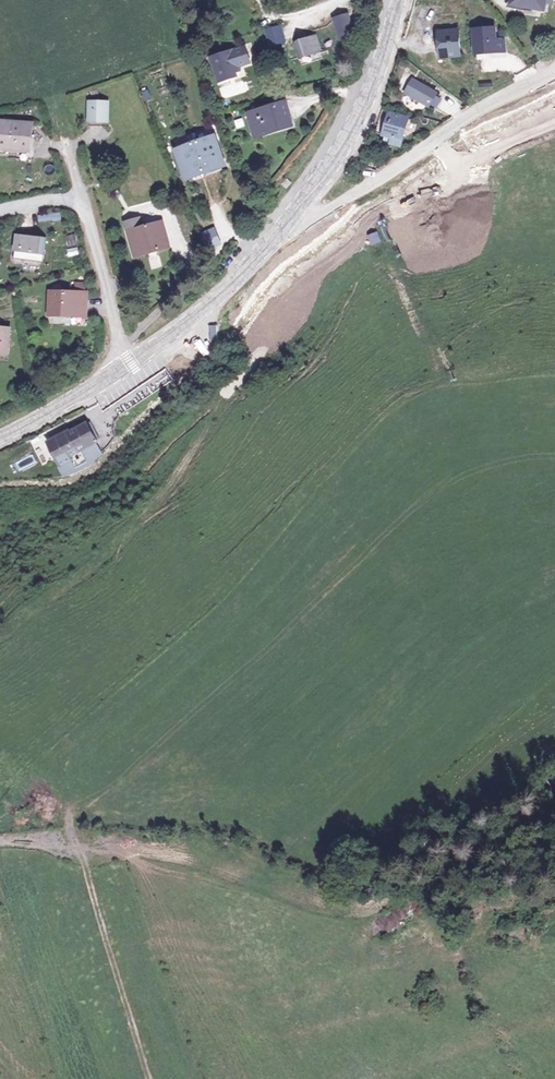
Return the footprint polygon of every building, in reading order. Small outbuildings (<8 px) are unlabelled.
[(508,2),(544,9),(545,0),(508,0),(508,2)] [(336,31),(350,26),(346,13),(332,17),(336,31)] [(496,37),(495,24),(471,26),(473,55),(506,52),(505,36),(496,37)] [(265,26),(267,45),(284,44),(282,25),(265,26)] [(336,31),(338,37),(352,32),(350,26),(336,31)] [(461,29),(440,29),(441,56),(462,55),(461,29)] [(294,36),(300,54),(318,48),(313,30),(294,36)] [(247,47),(213,57),(221,82),(230,79),(229,75),(237,72),(242,71),(241,66),(252,63),(247,47)] [(545,62),(535,47),(522,53),(532,67),(545,62)] [(431,91),(413,81),(407,92),(424,101),(431,91)] [(105,102),(86,101),(86,119),(104,119),(105,102)] [(284,109),(251,120),(257,140),(291,130),(284,109)] [(410,118),(386,111),(381,132),(389,134),(386,146),(401,150),(410,118)] [(29,144),(31,119),(0,116),(0,142),(29,144)] [(210,139),(177,150),(188,180),(220,168),(210,139)] [(353,173),(348,177),(352,183),(358,178),(353,173)] [(385,214),(370,222),(373,227),(388,219),(385,214)] [(139,215),(123,219),(134,255),(170,245),(167,230),(160,232),(157,220),(141,224),(139,215)] [(73,231),(65,232),(66,243),(74,242),(73,231)] [(377,231),(367,235),(372,246),(382,242),(377,231)] [(44,234),(20,232),(19,243),(13,243),(12,254),(41,257),(44,234)] [(67,257),(79,254),(77,246),(65,249),(67,257)] [(78,279),(77,289),(88,290),(88,280),(78,279)] [(52,287),(50,310),(87,313),(90,290),(88,290),(77,289),(52,287)] [(89,416),(51,438),(66,461),(75,455),(73,452),(101,435),(89,416)]
